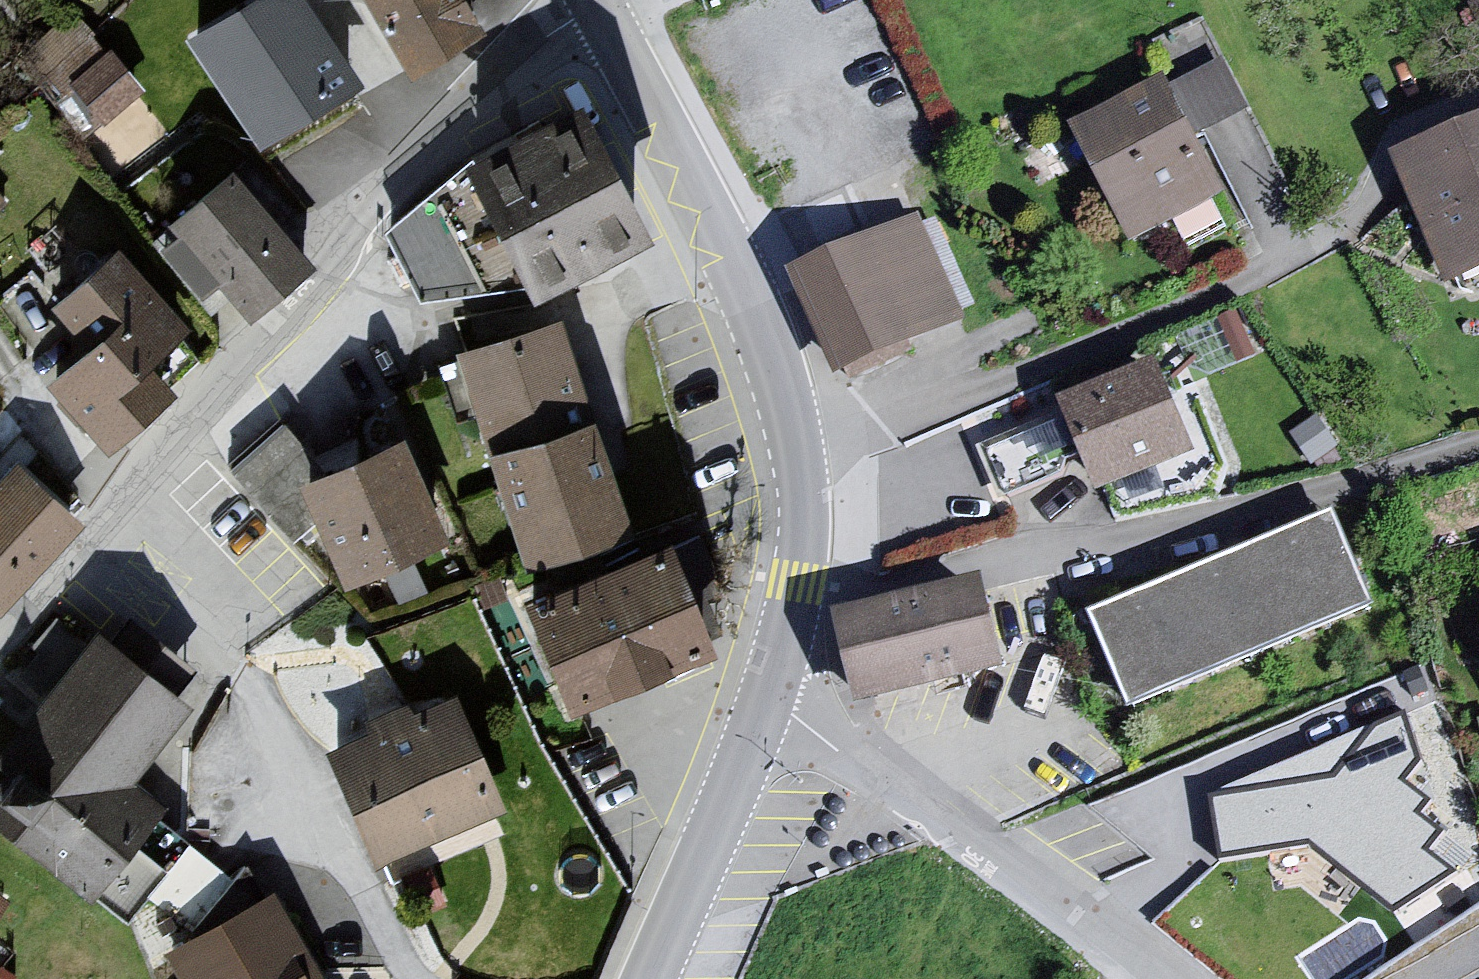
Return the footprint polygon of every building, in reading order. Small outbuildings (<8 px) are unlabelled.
[(181,46),(252,148),(344,84),(285,0),(248,0),(181,46)] [(394,77),(468,31),(449,0),(346,0),(394,77)] [(1200,22),(1149,47),(1190,130),(1242,105),(1200,22)] [(101,57),(59,88),(92,131),(133,100),(101,57)] [(1152,84),(1065,127),(1121,239),(1207,196),(1177,134),(1153,86),(1152,84)] [(568,93),(455,151),(459,160),(523,283),(636,225),(568,93)] [(1397,170),(1449,289),(1478,276),(1478,134),(1397,170)] [(523,283),(459,160),(379,222),(418,297),(523,283)] [(208,175),(156,225),(239,311),(291,261),(208,175)] [(966,321),(919,210),(795,262),(842,373),(966,321)] [(92,245),(24,307),(62,348),(26,381),(94,455),(163,392),(133,360),(168,329),(92,245)] [(536,319),(431,354),(499,560),(604,526),(536,319)] [(1142,362),(1049,399),(1056,414),(1074,459),(1086,490),(1179,453),(1142,362)] [(1074,459),(1056,414),(981,444),(1000,489),(1074,459)] [(377,434),(273,484),(320,583),(425,533),(377,434)] [(1,471),(0,472),(0,606),(67,530),(1,471)] [(1328,516),(1087,620),(1124,707),(1366,603),(1328,516)] [(632,544),(490,606),(534,708),(677,647),(632,544)] [(970,574),(819,603),(837,695),(988,666),(970,574)] [(109,612),(90,639),(159,689),(181,665),(109,612)] [(87,909),(155,817),(110,784),(173,698),(159,689),(90,639),(71,626),(0,722),(0,843),(87,909)] [(455,690),(323,747),(374,863),(506,806),(455,690)] [(1405,705),(1225,790),(1236,853),(1316,839),(1401,906),(1455,864),(1405,705)] [(229,867),(155,817),(87,909),(108,924),(138,893),(187,934),(261,892),(236,853),(229,867)] [(156,952),(171,978),(311,978),(261,892),(187,934),(156,952)]
